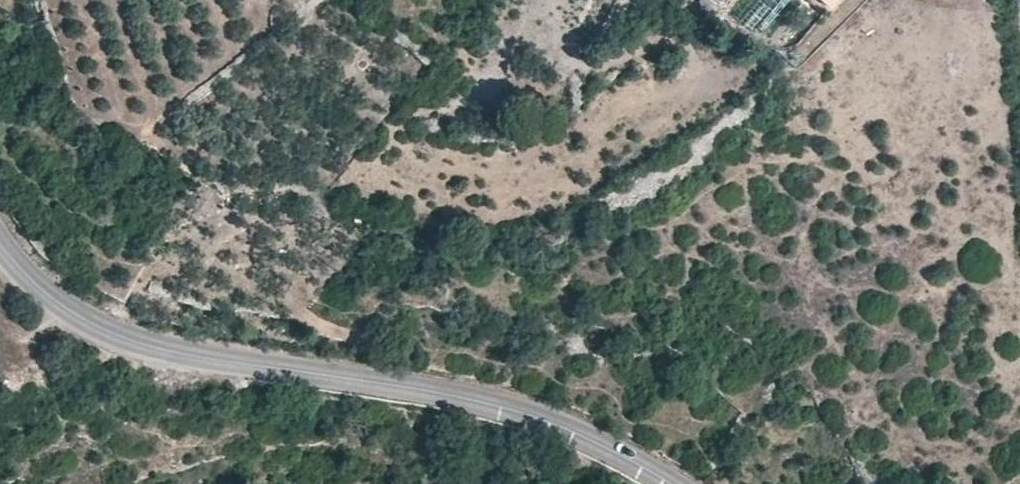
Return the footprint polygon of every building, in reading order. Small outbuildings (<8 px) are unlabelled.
[(454,78),(445,72),(437,84),(447,90),(454,78)]
